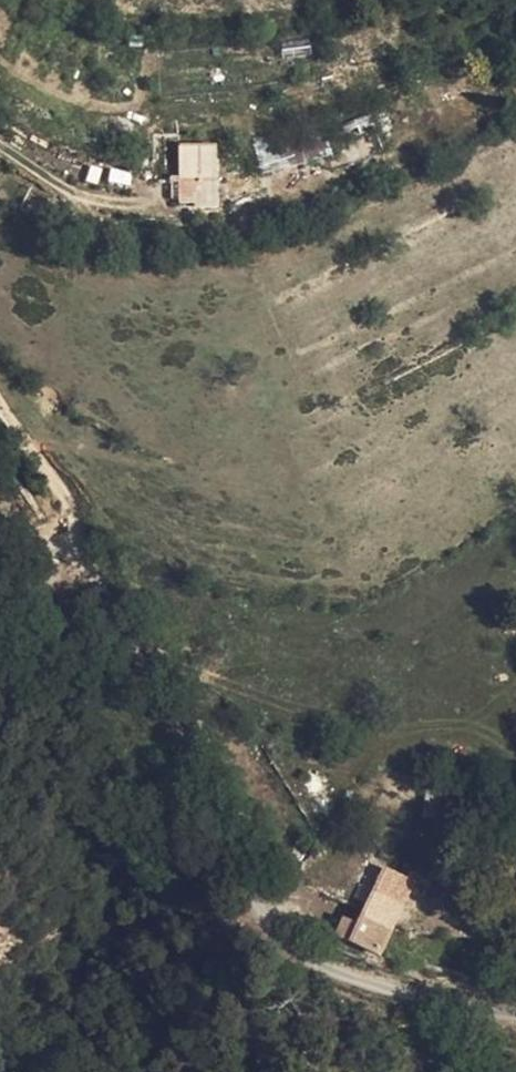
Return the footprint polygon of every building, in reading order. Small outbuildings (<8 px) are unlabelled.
[(146,198),(152,214),(186,203),(170,154),(135,167),(146,198)] [(146,216),(152,214),(146,198),(140,200),(146,216)] [(427,785),(424,785),(416,820),(425,822),(427,785)] [(342,951),(371,965),(405,885),(402,884),(376,873),(356,916),(350,933),(342,951)] [(327,943),(342,951),(350,933),(335,925),(327,943)]
